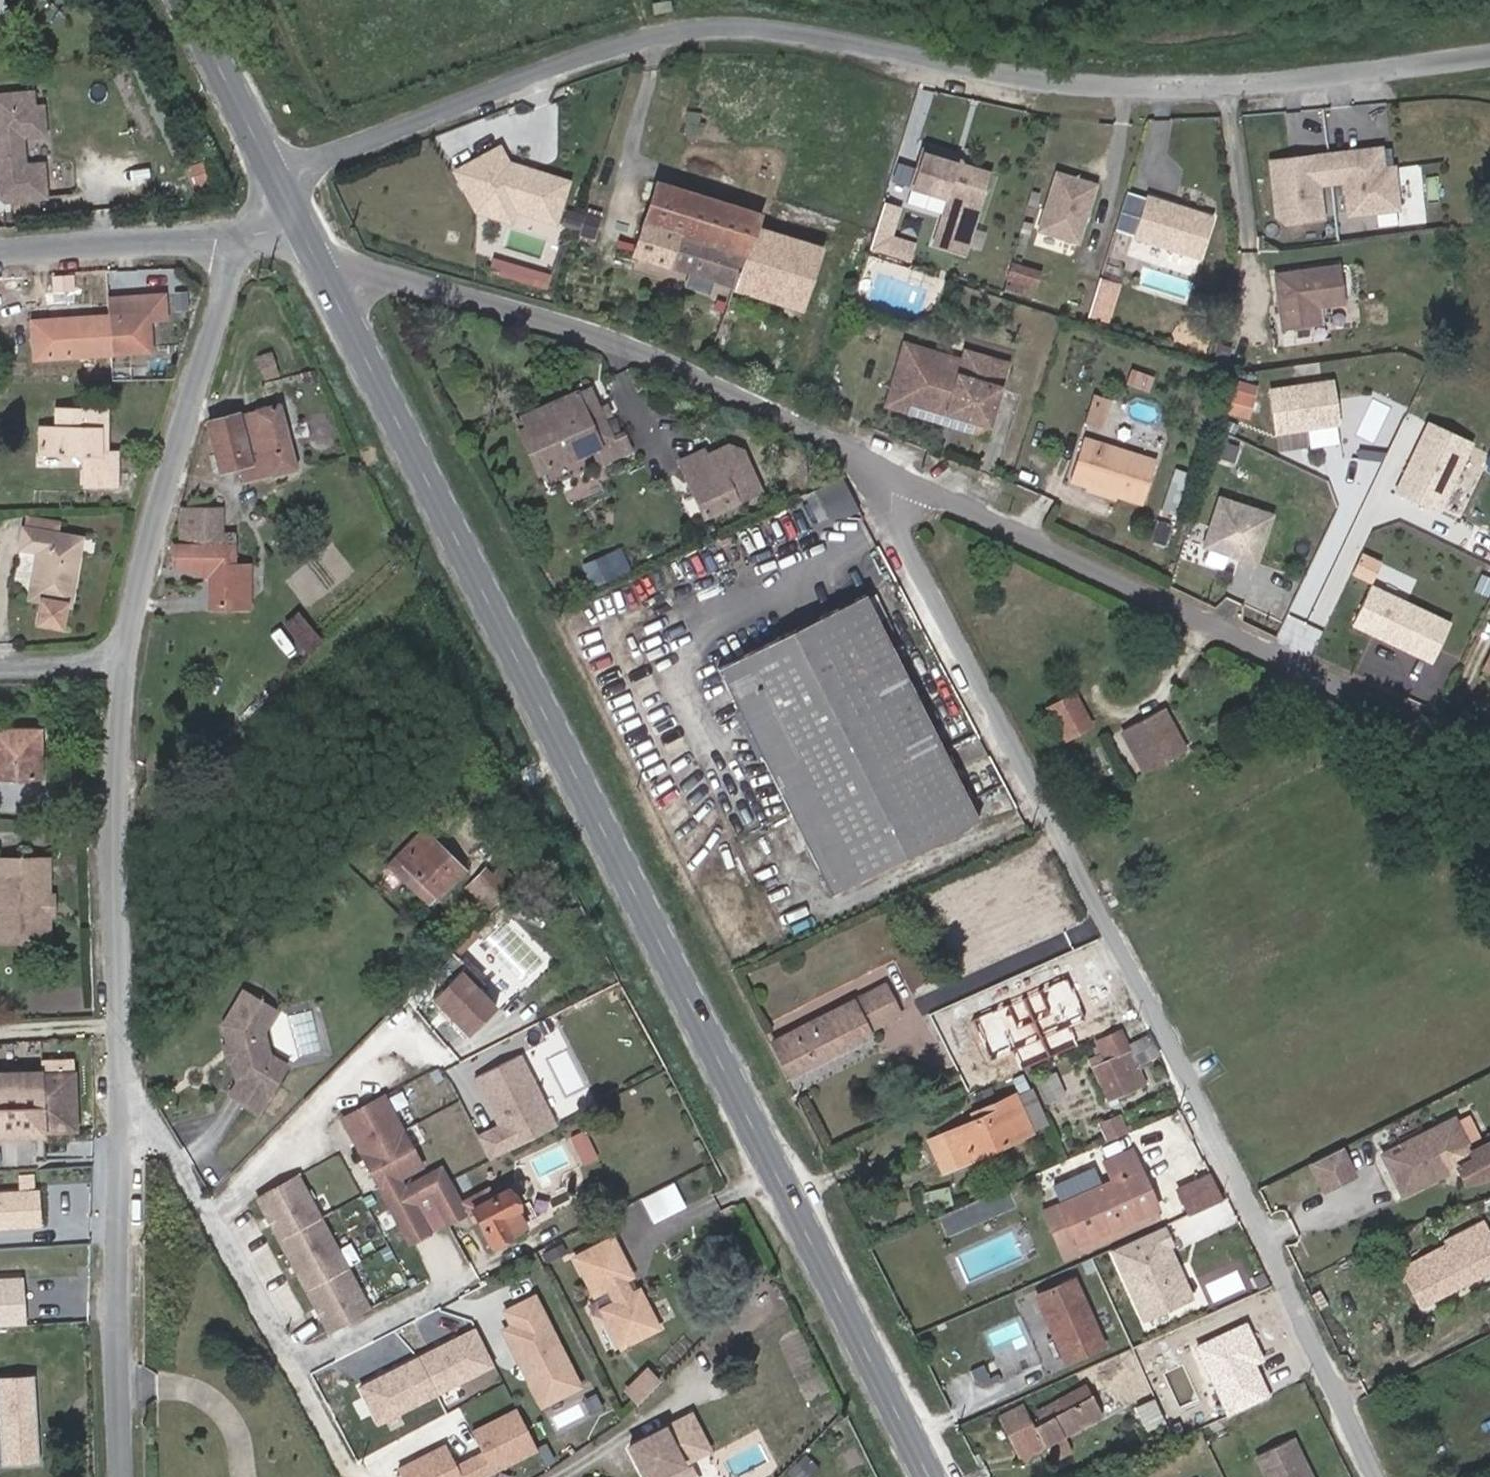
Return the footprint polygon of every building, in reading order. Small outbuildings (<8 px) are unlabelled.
[(12,16),(5,0),(0,0),(0,22),(12,16)] [(5,201),(45,197),(42,165),(24,166),(21,137),(44,135),(42,108),(33,108),(32,93),(0,96),(0,138),(6,138),(6,145),(0,146),(0,196),(5,201)] [(557,219),(570,178),(538,168),(536,173),(524,169),(517,172),(510,159),(501,143),(457,167),(467,185),(478,179),(487,196),(516,206),(557,219)] [(952,157),(923,148),(911,187),(949,198),(935,245),(965,254),(990,173),(961,164),(954,162),(952,157)] [(1397,207),(1391,170),(1377,172),(1374,151),(1314,159),(1318,185),(1340,182),(1345,215),(1397,207)] [(1322,217),(1318,185),(1314,159),(1314,157),(1270,163),(1277,215),(1286,222),(1322,217)] [(536,173),(538,168),(510,159),(517,172),(524,169),(536,173)] [(1057,173),(1039,231),(1078,243),(1096,185),(1057,173)] [(487,196),(478,179),(467,185),(478,206),(512,218),(516,206),(487,196)] [(801,309),(821,247),(755,227),(759,214),(657,181),(634,257),(712,281),(707,299),(727,306),(733,288),(801,309)] [(1201,257),(1213,217),(1146,196),(1134,237),(1201,257)] [(896,234),(902,202),(883,198),(873,249),(914,258),(918,238),(896,234)] [(142,215),(152,214),(152,203),(140,204),(142,215)] [(585,212),(571,207),(566,222),(581,226),(585,212)] [(549,288),(554,274),(496,253),(491,268),(549,288)] [(1042,272),(1013,263),(1008,279),(1036,287),(1042,272)] [(1345,305),(1340,267),(1275,276),(1283,332),(1320,327),(1317,308),(1345,305)] [(73,291),(72,274),(52,276),(54,292),(73,291)] [(1115,284),(1099,279),(1087,316),(1104,321),(1115,284)] [(107,315),(31,321),(34,359),(150,351),(148,318),(159,318),(158,294),(106,298),(107,315)] [(878,345),(884,326),(866,320),(859,340),(878,345)] [(902,399),(913,362),(956,375),(961,361),(903,343),(885,405),(956,426),(959,416),(902,399)] [(984,434),(1005,363),(964,351),(961,361),(956,375),(913,362),(902,399),(959,416),(956,426),(984,434)] [(274,363),(270,353),(257,356),(261,368),(274,363)] [(277,375),(274,363),(261,368),(264,379),(277,375)] [(1337,424),(1331,381),(1269,390),(1275,433),(1307,428),(1337,424)] [(612,440),(603,420),(597,407),(589,389),(524,418),(529,428),(521,431),(539,470),(592,446),(600,464),(619,455),(612,440)] [(1105,424),(1114,396),(1097,391),(1088,419),(1105,424)] [(1252,398),(1229,391),(1223,409),(1246,417),(1252,398)] [(817,411),(821,399),(808,392),(801,404),(817,411)] [(612,415),(606,403),(597,407),(603,420),(612,415)] [(297,467),(280,404),(238,414),(238,413),(207,421),(220,471),(237,467),(242,482),(297,467)] [(99,452),(99,428),(105,429),(105,410),(56,409),(56,428),(39,428),(39,452),(84,453),(84,485),(116,485),(116,452),(106,452),(99,452)] [(529,428),(524,418),(517,421),(521,431),(529,428)] [(1436,514),(1470,443),(1427,423),(1394,494),(1436,514)] [(1339,444),(1337,424),(1307,428),(1310,448),(1339,444)] [(630,450),(623,435),(612,440),(619,455),(630,450)] [(1237,458),(1241,440),(1227,437),(1223,455),(1237,458)] [(1143,502),(1155,462),(1082,439),(1070,480),(1143,502)] [(759,491),(741,452),(727,448),(715,453),(716,457),(707,462),(705,458),(702,451),(679,462),(704,516),(759,491)] [(707,462),(716,457),(715,453),(705,458),(707,462)] [(1487,456),(1481,471),(1489,475),(1489,457),(1487,456)] [(1270,513),(1216,496),(1201,545),(1254,562),(1270,513)] [(230,545),(229,534),(221,534),(221,509),(181,510),(180,516),(181,545),(173,545),(173,568),(197,568),(209,568),(209,574),(209,607),(249,607),(249,565),(233,565),(233,545),(230,545)] [(58,523),(27,517),(26,528),(56,534),(58,523)] [(69,605),(81,538),(56,534),(26,528),(23,528),(19,549),(36,552),(29,598),(41,600),(37,623),(61,627),(65,605),(69,605)] [(1374,579),(1383,558),(1364,550),(1355,571),(1374,579)] [(586,571),(607,561),(606,557),(584,567),(586,571)] [(614,575),(607,561),(586,571),(592,586),(614,575)] [(978,820),(865,594),(717,668),(830,895),(978,820)] [(1430,663),(1448,626),(1395,600),(1377,638),(1408,652),(1410,647),(1416,650),(1414,655),(1430,663)] [(1481,671),(1489,675),(1489,653),(1481,671)] [(1091,725),(1073,694),(1047,708),(1064,739),(1091,725)] [(1184,750),(1161,709),(1122,730),(1144,772),(1184,750)] [(40,728),(0,728),(0,778),(41,778),(40,728)] [(464,870),(422,830),(388,865),(429,905),(464,870)] [(48,858),(0,859),(0,941),(48,941),(48,915),(48,895),(48,858)] [(488,909),(506,891),(485,870),(467,889),(488,909)] [(434,958),(424,947),(413,957),(424,968),(434,958)] [(451,952),(428,975),(441,989),(432,998),(453,1019),(450,1022),(465,1038),(501,1003),(451,952)] [(789,1077),(870,1037),(866,1030),(899,1013),(885,984),(771,1042),(789,1077)] [(263,1031),(276,1010),(242,991),(222,1024),(226,1044),(231,1047),(233,1055),(230,1060),(235,1078),(238,1078),(229,1093),(257,1111),(275,1081),(258,1071),(269,1054),(263,1031)] [(561,1021),(556,1011),(546,1016),(551,1026),(561,1021)] [(1119,1031),(1095,1042),(1098,1046),(1093,1049),(1096,1056),(1087,1060),(1107,1101),(1144,1083),(1136,1065),(1157,1054),(1148,1035),(1126,1045),(1119,1031)] [(233,1055),(231,1047),(226,1044),(222,1045),(227,1061),(230,1060),(233,1055)] [(558,1121),(522,1050),(477,1073),(502,1121),(480,1133),(492,1156),(558,1121)] [(275,1081),(286,1064),(269,1054),(258,1071),(275,1081)] [(1054,1069),(1036,1077),(1046,1100),(1064,1091),(1054,1069)] [(74,1072),(0,1075),(0,1137),(43,1136),(43,1132),(76,1131),(74,1072)] [(1047,1123),(1031,1088),(1017,1094),(1034,1130),(1047,1123)] [(384,1095),(342,1117),(409,1243),(429,1232),(427,1229),(444,1220),(446,1224),(471,1211),(488,1243),(524,1224),(515,1206),(518,1205),(519,1200),(515,1192),(509,1191),(508,1192),(505,1187),(491,1195),(486,1186),(459,1201),(438,1162),(403,1181),(399,1174),(420,1163),(384,1095)] [(958,1164),(1030,1132),(1013,1095),(979,1110),(982,1116),(973,1120),(944,1133),(958,1164)] [(982,1116),(979,1110),(970,1114),(973,1120),(982,1116)] [(1126,1131),(1119,1115),(1099,1123),(1107,1140),(1126,1131)] [(1382,1155),(1402,1194),(1457,1166),(1465,1182),(1489,1175),(1489,1153),(1485,1143),(1469,1151),(1453,1118),(1382,1155)] [(958,1164),(944,1133),(929,1140),(943,1171),(958,1164)] [(1321,1185),(1351,1170),(1339,1148),(1310,1162),(1321,1185)] [(1077,1242),(1155,1207),(1130,1152),(1105,1163),(1114,1181),(1060,1205),(1077,1242)] [(1060,1196),(1109,1176),(1103,1162),(1054,1182),(1060,1196)] [(1189,1214),(1223,1199),(1211,1175),(1178,1189),(1189,1214)] [(297,1177),(258,1198),(328,1331),(367,1310),(297,1177)] [(685,1201),(672,1177),(657,1185),(669,1209),(685,1201)] [(952,1204),(948,1186),(916,1193),(921,1211),(952,1204)] [(22,1191),(0,1193),(0,1228),(24,1227),(22,1191)] [(1068,1256),(1158,1216),(1155,1207),(1077,1242),(1060,1205),(1048,1210),(1068,1256)] [(1489,1269),(1489,1240),(1481,1222),(1443,1241),(1444,1246),(1401,1268),(1420,1305),(1489,1269)] [(1177,1266),(1168,1246),(1171,1244),(1163,1226),(1111,1249),(1142,1319),(1191,1298),(1179,1271),(1175,1273),(1173,1268),(1177,1266)] [(614,1230),(577,1249),(596,1286),(610,1279),(617,1294),(610,1313),(623,1338),(660,1319),(641,1282),(632,1286),(624,1272),(633,1267),(614,1230)] [(26,1324),(26,1275),(0,1275),(0,1324),(26,1324)] [(1102,1346),(1073,1279),(1036,1295),(1044,1313),(1047,1312),(1055,1331),(1053,1332),(1066,1362),(1102,1346)] [(583,1381),(537,1291),(508,1307),(516,1321),(507,1325),(521,1352),(525,1350),(536,1371),(532,1373),(545,1400),(583,1381)] [(603,1301),(610,1313),(617,1294),(603,1301)] [(1055,1331),(1047,1312),(1044,1313),(1053,1332),(1055,1331)] [(1211,1345),(1250,1328),(1244,1314),(1204,1330),(1211,1345)] [(477,1325),(359,1382),(379,1423),(497,1365),(477,1325)] [(1166,1373),(1153,1347),(1136,1355),(1149,1382),(1166,1373)] [(536,1371),(525,1350),(521,1352),(532,1373),(536,1371)] [(649,1363),(630,1383),(642,1394),(661,1375),(649,1363)] [(38,1372),(1,1372),(1,1461),(38,1461),(38,1372)] [(1064,1437),(1102,1417),(1086,1385),(1038,1410),(1041,1416),(1036,1418),(1038,1423),(1033,1425),(1023,1405),(998,1418),(1016,1453),(1026,1449),(1030,1456),(1045,1447),(1064,1437)] [(1174,1417),(1162,1393),(1136,1406),(1147,1430),(1174,1417)] [(541,1453),(520,1404),(472,1425),(482,1449),(455,1460),(448,1442),(399,1463),(406,1476),(484,1476),(541,1453)] [(632,1438),(653,1476),(697,1476),(696,1475),(692,1476),(687,1469),(690,1462),(686,1455),(704,1445),(696,1430),(704,1426),(693,1406),(632,1438)] [(704,1426),(696,1430),(704,1445),(712,1441),(704,1426)] [(1052,1462),(1071,1451),(1064,1437),(1045,1447),(1052,1462)] [(1290,1438),(1256,1455),(1267,1476),(1309,1476),(1290,1438)] [(1030,1456),(1026,1449),(1016,1453),(1020,1460),(1030,1456)] [(694,1460),(690,1462),(687,1469),(692,1476),(696,1475),(701,1472),(694,1460)]
